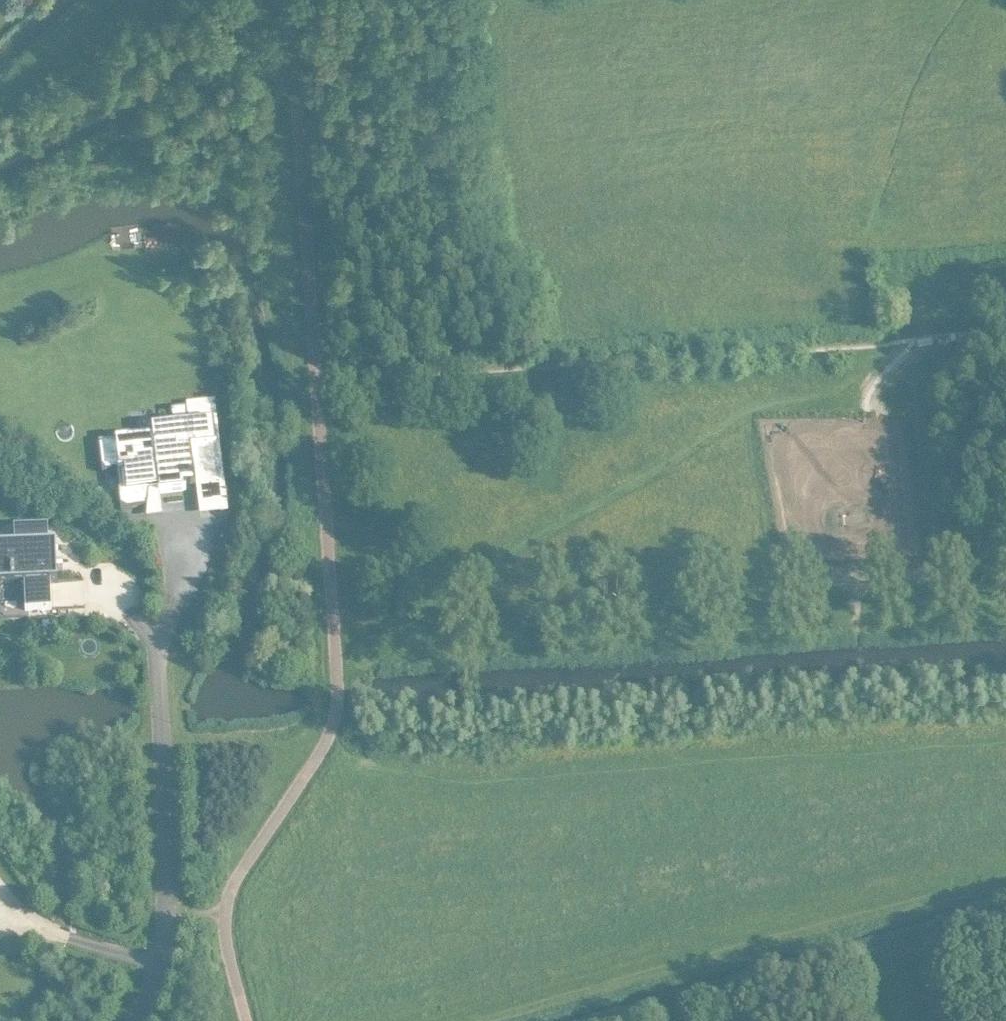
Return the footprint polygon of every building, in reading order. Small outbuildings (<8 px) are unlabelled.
[(120,432),(106,434),(110,465),(124,463),(129,502),(155,499),(158,482),(167,481),(167,486),(194,483),(193,479),(198,478),(198,479),(204,478),(204,475),(209,475),(210,481),(230,478),(222,412),(197,415),(195,401),(179,402),(181,417),(159,420),(161,433),(139,435),(138,431),(120,433),(120,432)] [(56,536),(56,521),(22,523),(23,538),(0,539),(2,578),(32,576),(33,603),(59,602),(58,575),(66,575),(64,536),(56,536)]
